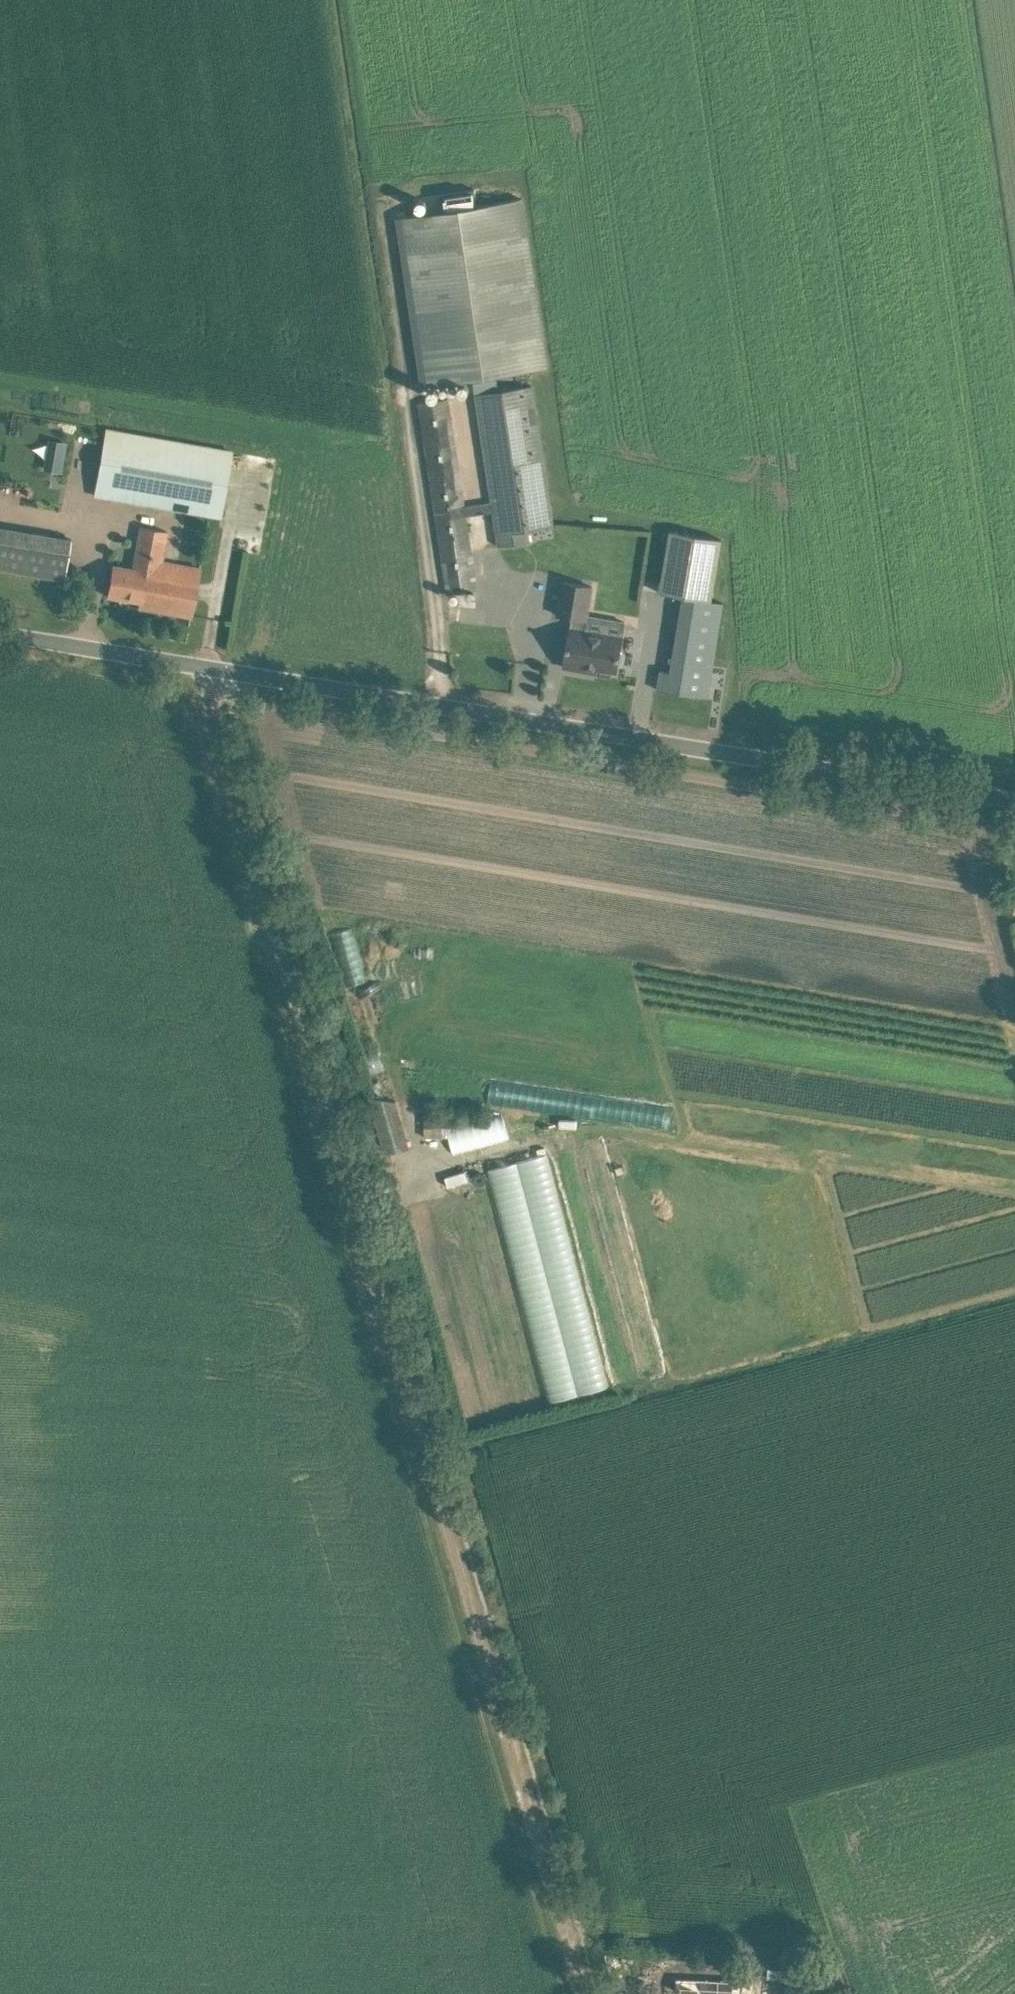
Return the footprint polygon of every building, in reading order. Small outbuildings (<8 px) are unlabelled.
[(473,374),(476,393),(499,390),(496,371),(547,363),(522,197),(478,204),(475,188),(440,193),(443,209),(398,216),(423,382),(473,374)] [(527,529),(553,525),(532,385),(499,390),(476,393),(493,501),(466,505),(449,399),(419,403),(448,593),(478,588),(467,516),(494,512),(499,545),(528,540),(527,529)] [(220,519),(232,450),(106,428),(94,496),(220,519)] [(60,472),(65,440),(45,437),(40,468),(60,472)] [(65,574),(71,538),(0,526),(0,569),(64,579),(65,574)] [(133,568),(113,565),(108,596),(140,601),(139,608),(192,617),(200,569),(201,570),(202,566),(162,559),(167,531),(140,526),(133,568)] [(712,663),(723,601),(711,599),(722,538),(671,529),(660,591),(683,595),(676,642),(675,642),(671,670),(661,668),(658,688),(707,696),(713,663),(712,663)] [(585,628),(592,585),(564,580),(558,613),(573,616),(571,626),(564,665),(586,669),(587,665),(617,670),(618,664),(622,662),(624,652),(621,649),(623,635),(585,628)] [(354,928),(335,931),(344,983),(363,980),(354,928)] [(383,1193),(401,1188),(391,1151),(410,1146),(397,1100),(371,1095),(379,1126),(366,1129),(383,1193)] [(454,1156),(510,1136),(501,1113),(446,1133),(454,1156)] [(549,1401),(609,1386),(548,1153),(488,1168),(549,1401)] [(693,1992),(693,1993),(752,1993),(752,1980),(676,1977),(675,1991),(693,1992)]
